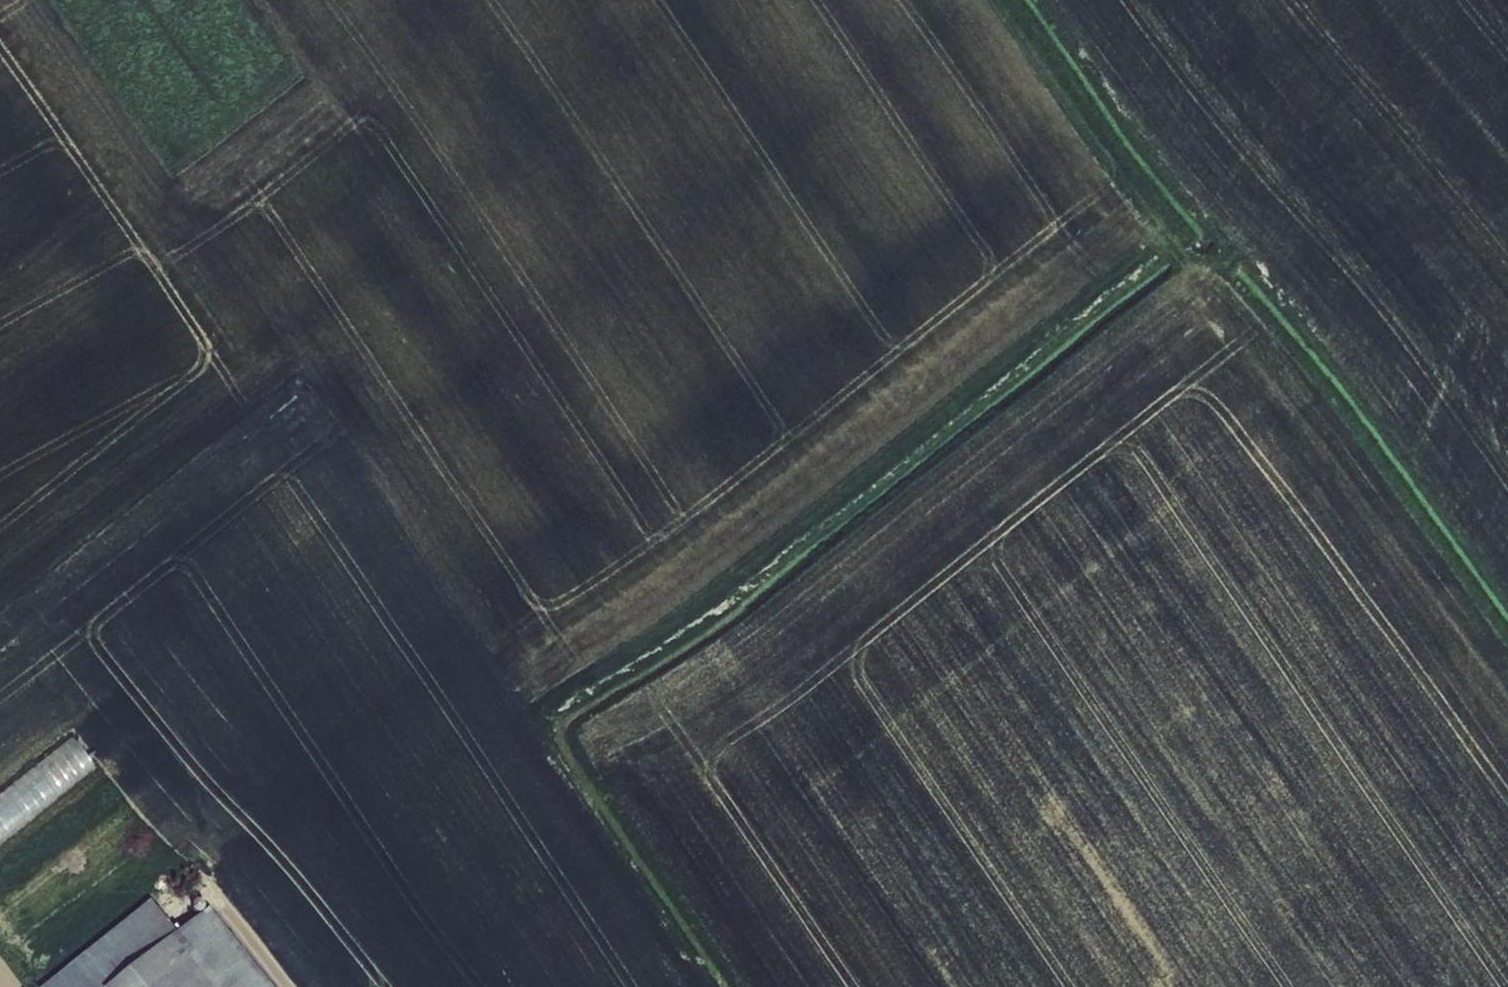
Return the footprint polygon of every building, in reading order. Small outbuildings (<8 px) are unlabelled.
[(142,734),(116,702),(0,793),(0,846),(142,734)] [(208,910),(178,936),(152,904),(48,986),(270,986),(208,910)]
